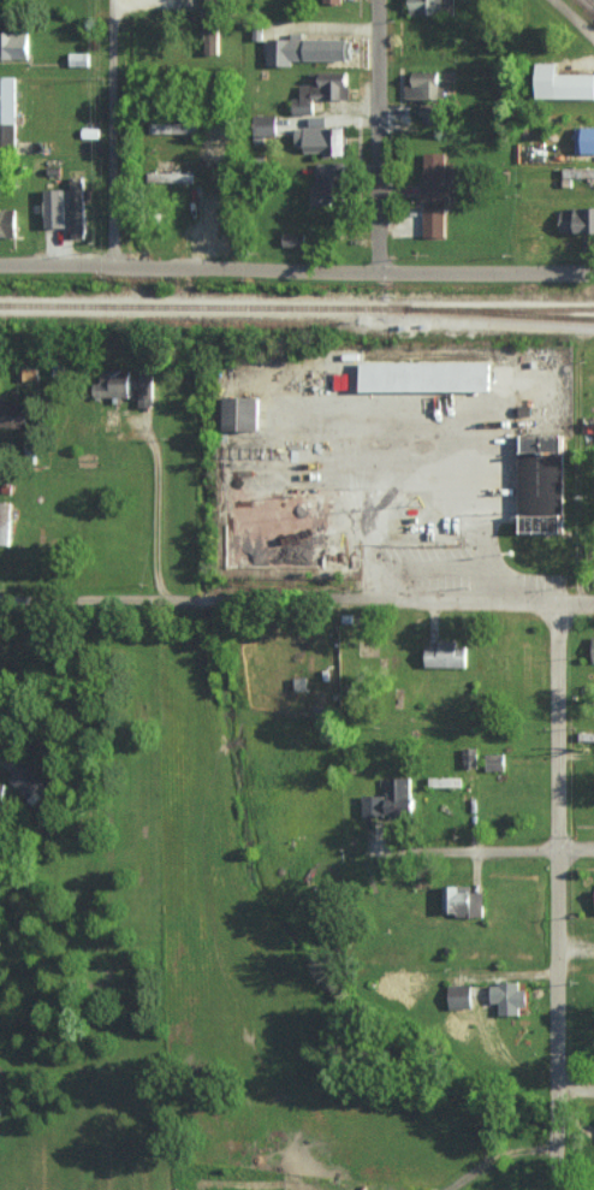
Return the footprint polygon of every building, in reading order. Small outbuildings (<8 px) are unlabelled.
[(216,32),(217,0),(206,0),(205,32),(216,32)] [(410,14),(454,14),(454,0),(411,0),(410,14)] [(28,59),(29,32),(0,31),(0,58),(28,59)] [(303,38),(303,33),(292,33),(292,38),(268,38),(268,52),(258,52),(258,65),(292,65),(292,59),(352,60),(353,39),(303,38)] [(90,65),(90,52),(70,52),(70,65),(90,65)] [(558,73),(558,62),(539,62),(539,98),(593,98),(593,73),(558,73)] [(405,84),(405,99),(440,98),(439,70),(414,71),(414,84),(405,84)] [(348,72),(310,72),(310,84),(301,84),(301,98),(293,98),(293,113),(314,113),(314,99),(349,99),(348,72)] [(0,76),(0,147),(16,147),(15,76),(0,76)] [(277,135),(276,115),(254,115),(255,136),(277,135)] [(344,127),(325,127),(325,125),(320,125),(320,117),(311,117),(311,127),(296,128),(296,143),(305,143),(305,152),(323,151),(323,155),(344,155),(344,127)] [(197,132),(197,122),(151,123),(151,133),(197,132)] [(584,126),(584,153),(593,153),(593,126),(584,126)] [(446,182),(446,152),(424,152),(423,199),(451,199),(451,182),(446,182)] [(311,186),(312,206),(343,205),(341,162),(319,163),(320,186),(311,186)] [(194,171),(149,173),(149,183),(194,181),(194,171)] [(84,236),(83,176),(71,176),(72,237),(84,236)] [(65,189),(45,189),(46,227),(66,227),(65,189)] [(445,206),(424,206),(424,237),(445,237),(445,206)] [(561,207),(561,233),(593,232),(593,207),(561,207)] [(17,209),(0,209),(0,236),(16,236),(17,209)] [(283,245),(304,246),(304,234),(283,233),(283,245)] [(362,391),(491,390),(491,361),(361,361),(362,391)] [(19,381),(39,380),(38,368),(18,368),(19,381)] [(131,397),(132,370),(101,369),(101,382),(94,382),(94,396),(131,397)] [(154,406),(153,369),(140,370),(141,406),(154,406)] [(260,430),(260,397),(226,396),(226,429),(260,430)] [(34,402),(0,403),(0,428),(34,427),(34,402)] [(521,532),(565,532),(564,434),(520,435),(521,532)] [(416,497),(422,507),(409,505),(416,497)] [(10,545),(11,503),(0,502),(0,545),(10,545)] [(468,643),(427,642),(427,666),(467,667),(468,643)] [(463,767),(477,767),(478,748),(464,747),(463,767)] [(28,798),(44,780),(24,763),(8,780),(28,798)] [(462,786),(462,777),(429,776),(429,786),(462,786)] [(363,795),(364,817),(386,816),(412,815),(411,777),(390,777),(391,794),(363,795)] [(444,886),(444,913),(456,912),(456,917),(483,917),(483,892),(471,892),(470,885),(444,886)] [(525,1015),(525,989),(519,989),(519,983),(491,983),(492,1002),(499,1002),(499,1015),(525,1015)] [(472,984),(450,985),(450,1009),(472,1008),(472,984)]
